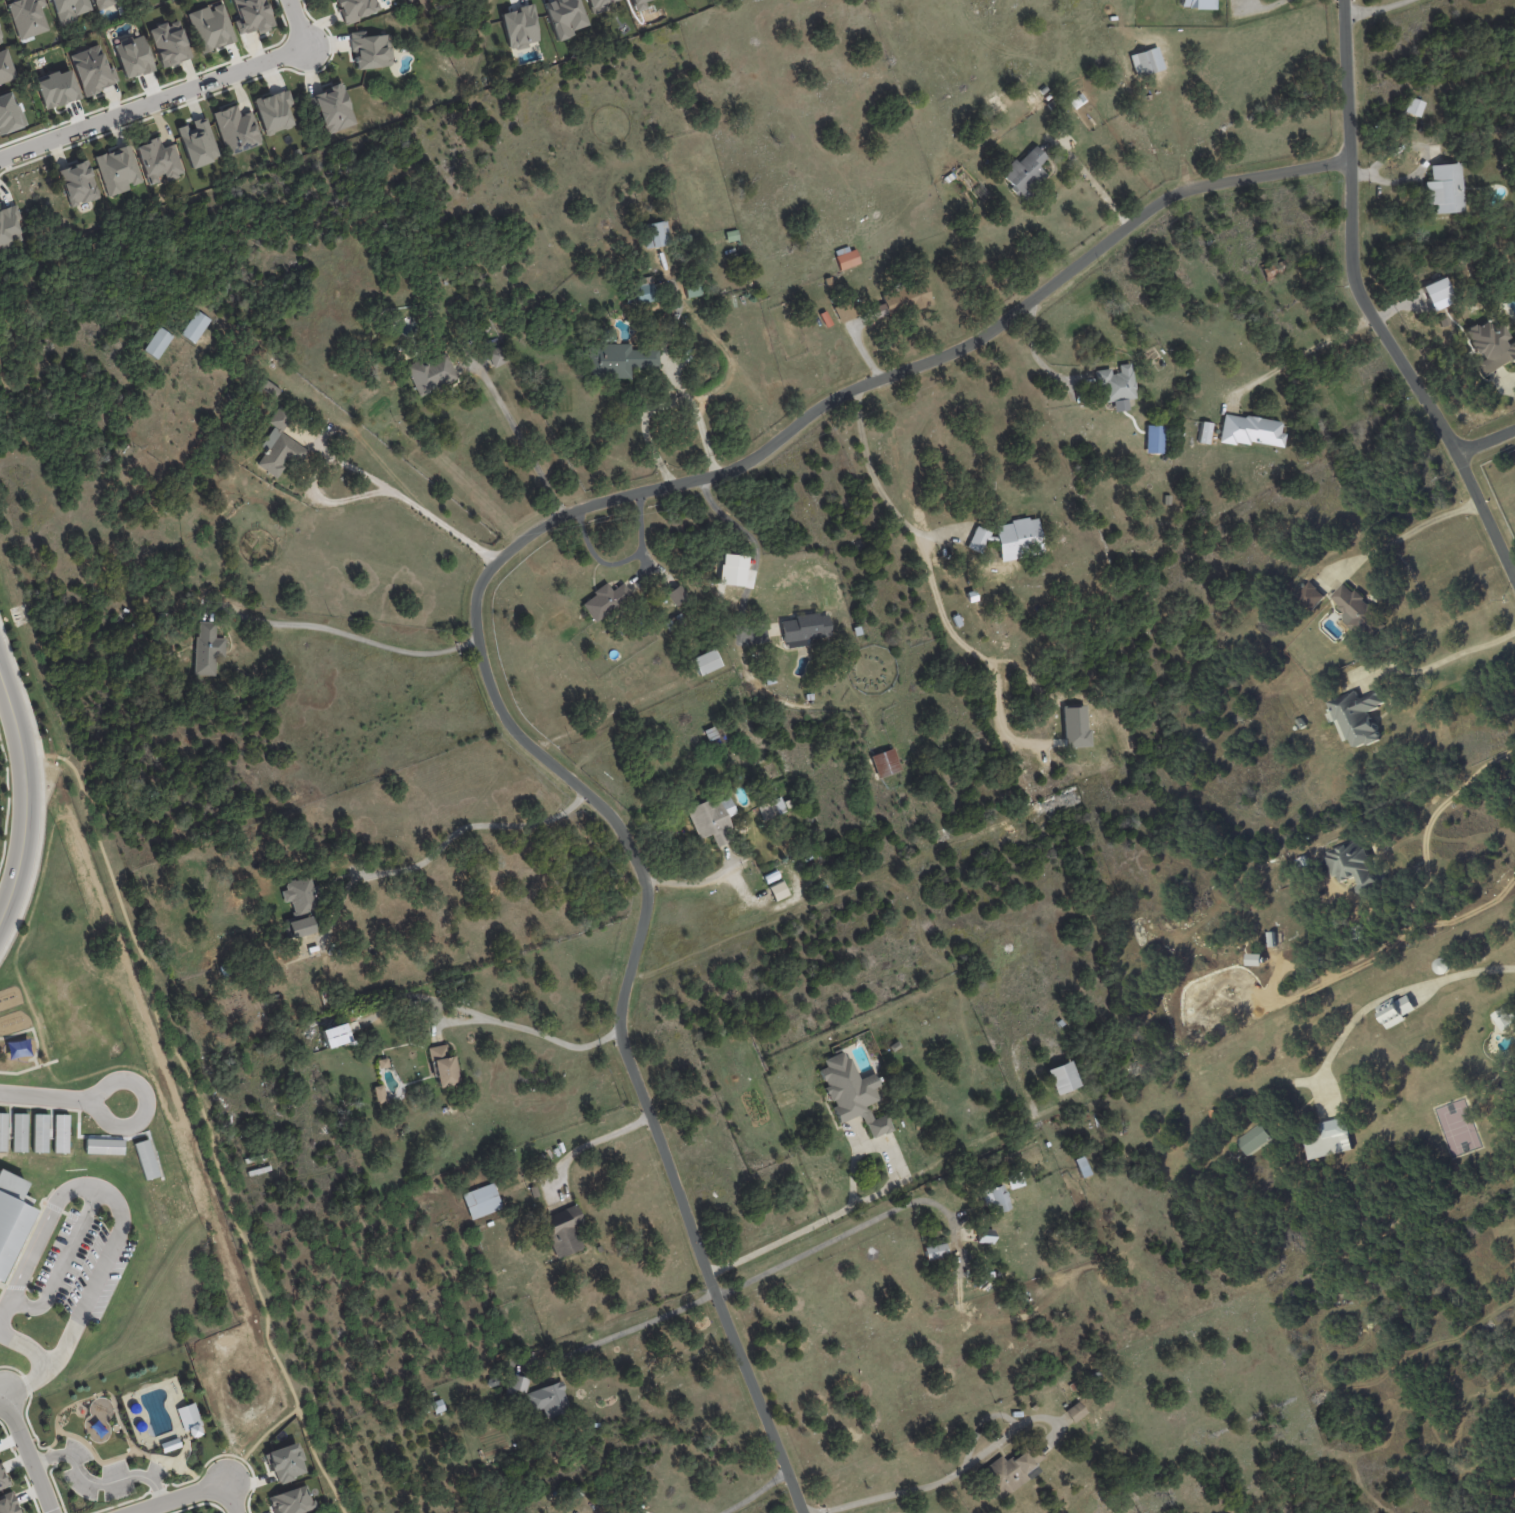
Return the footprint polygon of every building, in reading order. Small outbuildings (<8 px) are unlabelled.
[(41,8),(46,6),(44,0),(14,0),(6,3),(19,40),(49,30),(41,8)] [(75,20),(73,15),(90,10),(87,0),(51,0),(59,25),(75,20)] [(96,9),(123,0),(93,0),(96,9)] [(265,0),(229,0),(241,34),(255,29),(257,32),(274,26),(265,0)] [(342,23),(380,11),(376,0),(335,0),(342,23)] [(574,35),(572,30),(587,24),(577,0),(548,0),(542,2),(557,41),(574,35)] [(620,0),(587,0),(590,11),(620,1),(620,0)] [(634,11),(646,7),(643,0),(644,0),(631,0),(634,11)] [(1215,0),(1181,0),(1181,8),(1215,8),(1215,0)] [(235,42),(222,2),(187,13),(200,53),(235,42)] [(499,12),(508,49),(540,42),(532,4),(499,12)] [(191,57),(178,20),(166,24),(166,22),(148,29),(162,68),(191,57)] [(389,33),(365,36),(365,30),(350,32),(354,70),(392,65),(389,33)] [(124,79),(154,70),(143,34),(113,43),(124,79)] [(69,54),(83,95),(119,83),(113,67),(106,69),(98,45),(69,54)] [(1129,55),(1136,77),(1164,68),(1157,46),(1129,55)] [(17,78),(7,48),(0,51),(0,84),(17,78)] [(34,80),(45,110),(80,97),(69,67),(34,80)] [(356,123),(341,83),(311,94),(326,134),(356,123)] [(252,100),(263,135),(294,126),(288,106),(293,104),(288,89),(252,100)] [(13,91),(0,95),(0,134),(24,126),(13,91)] [(1403,112),(1418,117),(1423,102),(1409,97),(1403,112)] [(261,144),(251,111),(239,115),(236,105),(212,112),(225,155),(261,144)] [(177,127),(189,168),(219,159),(205,116),(188,122),(189,123),(177,127)] [(135,144),(147,185),(158,181),(157,176),(165,173),(167,179),(183,175),(174,144),(161,147),(158,138),(135,144)] [(94,156),(107,197),(130,189),(129,186),(142,182),(130,145),(94,156)] [(1017,162),(1013,158),(998,174),(1022,197),(1045,174),(1037,166),(1046,157),(1034,145),(1017,162)] [(57,170),(70,207),(99,197),(87,160),(57,170)] [(1430,165),(1431,181),(1424,181),(1426,204),(1433,203),(1434,213),(1463,211),(1460,163),(1430,165)] [(23,242),(16,220),(21,219),(16,204),(0,209),(0,249),(23,242)] [(662,245),(645,249),(640,226),(666,221),(670,243),(662,245)] [(725,233),(737,230),(739,240),(727,242),(725,233)] [(840,270),(860,263),(853,245),(834,253),(840,270)] [(654,292),(635,297),(631,282),(651,276),(656,292),(654,292)] [(687,299),(683,282),(706,277),(710,293),(687,299)] [(1422,286),(1429,303),(1451,294),(1444,277),(1422,286)] [(931,304),(925,282),(881,294),(883,304),(869,308),(872,320),(931,304)] [(833,305),(838,321),(853,317),(848,301),(833,305)] [(181,335),(198,311),(211,320),(194,344),(181,335)] [(1508,343),(1500,324),(1490,329),(1486,320),(1466,329),(1480,361),(1477,362),(1483,376),(1514,362),(1514,340),(1508,343)] [(143,351),(160,327),(173,337),(156,360),(143,351)] [(613,342),(603,342),(603,330),(614,330),(615,342),(613,342)] [(659,351),(659,368),(631,368),(631,379),(588,380),(587,345),(631,344),(631,351),(659,351)] [(493,367),(486,354),(501,346),(509,361),(494,368),(493,367)] [(445,353),(458,379),(418,398),(404,368),(417,361),(420,369),(424,367),(423,364),(445,353)] [(1097,370),(1101,402),(1135,398),(1131,363),(1118,365),(1119,372),(1111,373),(1110,368),(1097,370)] [(266,379),(280,390),(275,397),(261,386),(266,379)] [(291,418),(282,431),(281,430),(280,431),(308,451),(298,466),(286,458),(281,465),(284,466),(276,478),(257,464),(264,453),(262,451),(264,448),(261,445),(274,427),(277,429),(278,428),(269,421),(280,405),(294,415),(291,418)] [(1219,438),(1282,449),(1284,433),(1279,433),(1281,422),(1223,413),(1219,438)] [(1197,442),(1208,444),(1212,423),(1201,421),(1197,442)] [(1145,453),(1162,453),(1163,425),(1146,425),(1145,453)] [(1000,561),(1043,554),(1037,517),(994,524),(1000,561)] [(966,547),(980,553),(989,534),(975,528),(966,547)] [(624,584),(630,592),(610,607),(612,609),(595,622),(582,604),(595,594),(593,591),(606,582),(612,590),(623,582),(624,584)] [(1325,597),(1310,582),(1298,594),(1312,609),(1325,597)] [(675,605),(667,592),(681,583),(690,596),(676,605),(675,605)] [(1374,608),(1355,591),(1354,593),(1343,583),(1330,597),(1344,609),(1338,615),(1354,630),(1374,608)] [(665,623),(664,622),(682,612),(687,622),(670,632),(665,623)] [(818,612),(818,615),(827,614),(830,632),(820,633),(821,636),(805,638),(805,645),(787,647),(786,641),(783,642),(781,621),(794,619),(794,615),(818,612)] [(201,621),(215,622),(215,637),(224,638),(223,656),(215,656),(214,676),(192,674),(194,636),(196,637),(197,620),(201,621)] [(689,647),(685,637),(696,633),(700,642),(689,647)] [(699,674),(692,659),(714,649),(722,666),(700,676),(699,674)] [(766,685),(764,676),(774,674),(775,682),(766,685)] [(1380,741),(1379,734),(1367,712),(1369,711),(1385,703),(1379,693),(1379,690),(1367,696),(1364,697),(1358,700),(1356,691),(1351,692),(1341,697),(1336,698),(1328,702),(1330,707),(1352,747),(1380,741)] [(1088,746),(1087,706),(1062,706),(1064,747),(1088,746)] [(703,730),(714,725),(719,736),(708,741),(703,730)] [(870,756),(878,778),(900,770),(893,747),(870,756)] [(736,813),(727,817),(736,838),(717,847),(711,833),(699,839),(685,809),(711,798),(714,804),(729,797),(736,813)] [(786,811),(763,821),(758,808),(781,798),(786,811)] [(1324,852),(1337,884),(1355,877),(1363,896),(1381,888),(1361,837),(1324,852)] [(311,884),(312,887),(317,885),(319,892),(314,893),(319,912),(292,919),(291,913),(292,912),(289,901),(283,903),(280,891),(285,890),(284,886),(285,885),(285,883),(289,882),(289,881),(291,880),(291,881),(309,877),(311,884)] [(786,897),(775,902),(769,889),(784,883),(789,896),(786,897)] [(310,929),(311,932),(290,938),(285,922),(306,916),(310,929)] [(1387,1029),(1406,1020),(1404,1015),(1415,1010),(1408,994),(1377,1007),(1387,1029)] [(419,1003),(420,1011),(408,1014),(406,1002),(418,1000),(419,1003)] [(1513,1025),(1505,1007),(1492,1013),(1501,1031),(1513,1025)] [(359,1021),(362,1031),(348,1036),(349,1041),(347,1042),(348,1045),(345,1046),(344,1043),(326,1049),(321,1031),(344,1024),(345,1026),(359,1021)] [(446,1045),(448,1057),(455,1056),(460,1083),(437,1088),(433,1070),(431,1071),(427,1048),(446,1044),(446,1045)] [(839,1048),(841,1052),(843,1051),(846,1057),(849,1056),(859,1079),(874,1073),(878,1082),(873,1085),(879,1099),(867,1105),(874,1120),(887,1114),(894,1130),(885,1134),(884,1133),(873,1138),(867,1124),(866,1124),(863,1118),(858,1115),(840,1123),(833,1108),(837,1106),(834,1099),(831,1100),(828,1092),(826,1093),(824,1087),(832,1084),(830,1078),(825,1080),(821,1070),(827,1067),(824,1060),(835,1055),(833,1051),(839,1048)] [(378,1061),(385,1060),(386,1066),(379,1068),(378,1061)] [(1078,1087),(1072,1061),(1047,1068),(1053,1094),(1078,1087)] [(387,1102),(382,1085),(373,1087),(377,1105),(387,1102)] [(27,1152),(27,1113),(13,1113),(12,1152),(27,1152)] [(32,1152),(47,1152),(48,1114),(33,1114),(32,1152)] [(68,1152),(68,1114),(54,1114),(53,1152),(68,1152)] [(1351,1138),(1354,1151),(1340,1154),(1337,1141),(1323,1144),(1318,1124),(1348,1118),(1353,1137),(1351,1138)] [(1260,1149),(1250,1157),(1239,1142),(1263,1124),(1274,1139),(1260,1149)] [(549,1159),(547,1161),(541,1153),(544,1151),(549,1159)] [(243,1159),(266,1153),(267,1158),(244,1164),(243,1159)] [(1084,1155),(1088,1166),(1079,1170),(1075,1158),(1084,1155)] [(247,1172),(269,1166),(270,1170),(248,1176),(247,1172)] [(4,1283),(0,1281),(0,1170),(30,1185),(24,1201),(37,1208),(4,1283)] [(1008,1197),(1011,1206),(995,1212),(992,1205),(987,1207),(981,1189),(1003,1182),(1005,1190),(1007,1190),(1008,1193),(1007,1195),(1008,1197)] [(493,1186),(502,1209),(471,1220),(461,1195),(492,1183),(493,1186)] [(532,1198),(529,1188),(536,1186),(539,1196),(532,1198)] [(584,1224),(575,1227),(584,1247),(556,1259),(547,1238),(544,1239),(537,1221),(576,1205),(584,1224)] [(980,1228),(994,1229),(992,1243),(977,1241),(978,1228),(980,1228)] [(946,1244),(948,1255),(927,1260),(924,1247),(945,1242),(946,1244)] [(1089,1374),(1099,1370),(1102,1377),(1091,1381),(1089,1374)] [(526,1378),(528,1378),(524,1393),(518,1391),(514,1403),(502,1400),(509,1373),(526,1378)] [(1069,1384),(1079,1379),(1082,1385),(1072,1390),(1069,1384)] [(562,1385),(563,1388),(562,1388),(571,1411),(554,1417),(553,1415),(546,1418),(541,1407),(532,1411),(525,1393),(558,1380),(558,1381),(560,1380),(562,1385)] [(1073,1422),(1065,1411),(1079,1400),(1087,1412),(1074,1422),(1073,1422)] [(204,1433),(194,1402),(177,1408),(187,1439),(204,1433)] [(264,1454),(268,1465),(269,1464),(272,1472),(274,1472),(278,1482),(280,1482),(281,1484),(294,1479),(293,1476),(306,1472),(302,1460),(305,1459),(301,1447),(299,1448),(297,1442),(264,1454)] [(1036,1444),(1045,1456),(1035,1464),(1040,1470),(1028,1479),(1027,1478),(1002,1498),(998,1493),(997,1494),(991,1487),(993,1485),(981,1470),(1002,1454),(1006,1460),(1010,1456),(1013,1459),(1024,1450),(1025,1450),(1035,1443),(1036,1444)] [(0,1463),(0,1489),(8,1486),(0,1463)] [(274,1512),(304,1512),(303,1512),(317,1508),(315,1499),(312,1500),(306,1484),(268,1497),(274,1512)] [(578,1485),(583,1495),(576,1498),(571,1488),(578,1485)] [(11,1492),(0,1497),(0,1512),(20,1512),(11,1492)]
